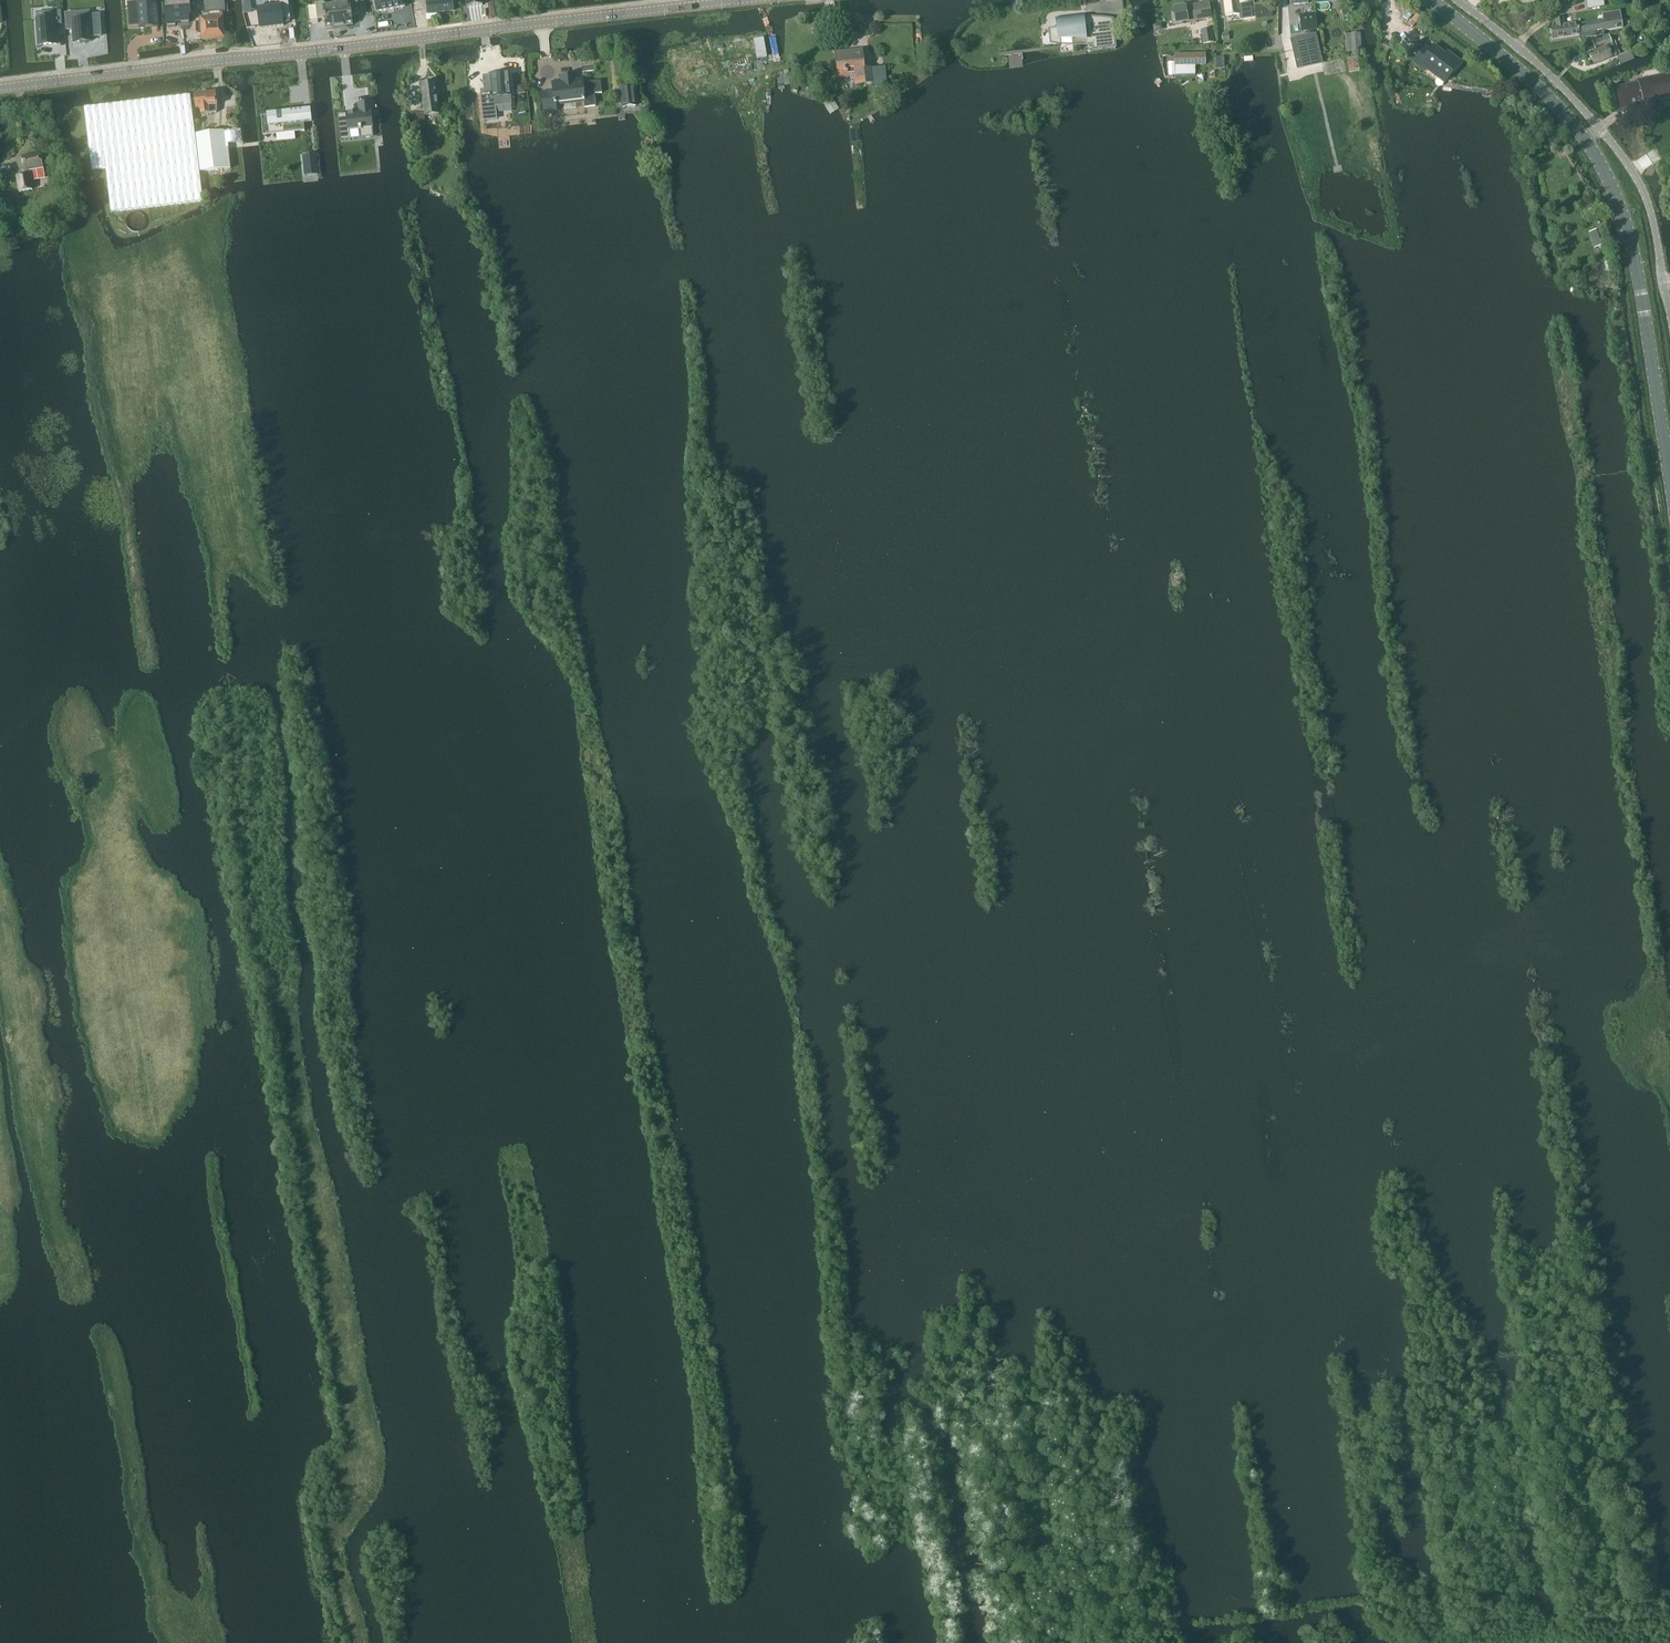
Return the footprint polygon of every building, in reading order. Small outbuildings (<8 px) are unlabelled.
[(166,1),(168,26),(176,26),(176,25),(176,23),(189,22),(189,14),(191,14),(190,0),(180,0),(166,1)] [(204,13),(226,11),(225,0),(203,0),(204,13)] [(260,29),(284,26),(284,24),(283,20),(290,19),(291,19),(289,0),(279,0),(280,4),(257,7),(260,29)] [(337,4),(340,28),(346,27),(347,26),(353,25),(352,16),(360,15),(358,0),(336,0),(337,4)] [(404,0),(375,0),(377,12),(405,7),(404,0)] [(454,10),(453,0),(426,0),(428,14),(454,10)] [(483,0),(467,0),(469,8),(484,6),(483,0)] [(1227,16),(1240,14),(1240,19),(1256,17),(1256,18),(1272,16),(1269,2),(1254,4),(1253,0),(1225,0),(1227,16)] [(1588,9),(1605,6),(1604,0),(1586,0),(1588,9)] [(158,1),(129,3),(131,25),(140,24),(140,26),(144,25),(144,28),(158,27),(159,27),(158,1)] [(316,3),(318,20),(325,19),(326,29),(333,28),(334,29),(340,28),(337,4),(327,5),(324,2),(316,3)] [(1209,3),(1174,9),(1176,24),(1188,22),(1211,18),(1209,3)] [(61,10),(36,12),(39,45),(57,44),(56,25),(63,24),(61,10)] [(1343,22),(1352,21),(1350,10),(1341,12),(1343,22)] [(1622,27),(1620,10),(1602,13),(1603,19),(1564,25),(1563,18),(1556,19),(1557,27),(1550,28),(1552,41),(1579,36),(1580,41),(1587,40),(1586,37),(1604,34),(1603,30),(1622,27)] [(77,12),(66,13),(67,30),(73,29),(75,43),(92,41),(92,37),(102,36),(100,14),(77,16),(77,12)] [(1315,14),(1299,16),(1301,30),(1317,28),(1315,14)] [(1058,29),(1047,30),(1047,31),(1050,31),(1052,42),(1061,41),(1060,39),(1072,37),(1073,44),(1094,42),(1094,49),(1112,47),(1115,46),(1115,47),(1115,49),(1116,49),(1115,40),(1114,40),(1112,21),(1097,23),(1097,19),(1083,20),(1082,15),(1082,16),(1082,17),(1067,18),(1058,19),(1058,18),(1057,18),(1058,29)] [(203,40),(225,39),(223,16),(201,17),(203,40)] [(1212,29),(1201,30),(1203,44),(1214,42),(1212,29)] [(1315,35),(1292,40),(1298,68),(1322,62),(1315,35)] [(1596,51),(1589,54),(1593,65),(1617,56),(1609,35),(1592,42),(1596,51)] [(1388,52),(1392,46),(1386,42),(1382,48),(1388,52)] [(1430,51),(1419,43),(1408,57),(1425,71),(1430,65),(1440,73),(1437,77),(1445,83),(1461,62),(1452,56),(1451,59),(1433,45),(1430,51)] [(865,69),(863,50),(836,53),(839,78),(854,77),(855,85),(873,83),(872,68),(865,69)] [(1631,52),(1618,57),(1620,65),(1635,59),(1631,52)] [(1205,53),(1174,53),(1174,67),(1206,66),(1205,53)] [(1224,57),(1216,58),(1217,69),(1225,68),(1224,57)] [(485,93),(481,93),(484,120),(485,120),(484,114),(497,113),(495,102),(511,100),(509,72),(492,74),(492,75),(492,78),(484,79),(485,93)] [(1616,88),(1621,109),(1643,104),(1669,97),(1669,85),(1668,74),(1637,81),(1638,83),(1616,88)] [(553,92),(542,93),(544,112),(556,111),(555,104),(584,101),(585,108),(597,106),(595,94),(602,93),(601,81),(583,83),(582,81),(575,82),(574,75),(561,77),(562,83),(553,84),(553,92)] [(425,115),(439,114),(436,82),(422,84),(425,115)] [(637,86),(621,88),(623,108),(639,106),(637,86)] [(216,92),(195,95),(196,109),(201,108),(201,115),(217,113),(218,106),(216,92)] [(191,95),(85,107),(92,170),(106,168),(112,212),(204,201),(200,172),(231,168),(232,175),(246,174),(242,143),(241,129),(196,134),(191,95)] [(339,114),(338,114),(341,141),(342,140),(350,139),(351,139),(350,137),(350,130),(360,129),(360,130),(361,130),(362,138),(373,136),(372,128),(373,128),(372,116),(373,116),(372,102),(359,104),(359,110),(356,111),(356,112),(347,113),(347,114),(339,115),(339,114)] [(1208,106),(1209,115),(1218,114),(1217,104),(1208,106)] [(267,116),(262,116),(262,118),(264,118),(266,133),(303,129),(303,131),(305,131),(304,123),(313,122),(311,109),(267,113),(267,116)] [(424,113),(411,114),(412,123),(420,122),(421,125),(426,125),(424,113)] [(19,192),(34,189),(32,178),(45,176),(41,154),(23,157),(26,174),(16,176),(19,192)] [(316,154),(306,155),(307,163),(304,163),(306,175),(318,174),(316,154)]
